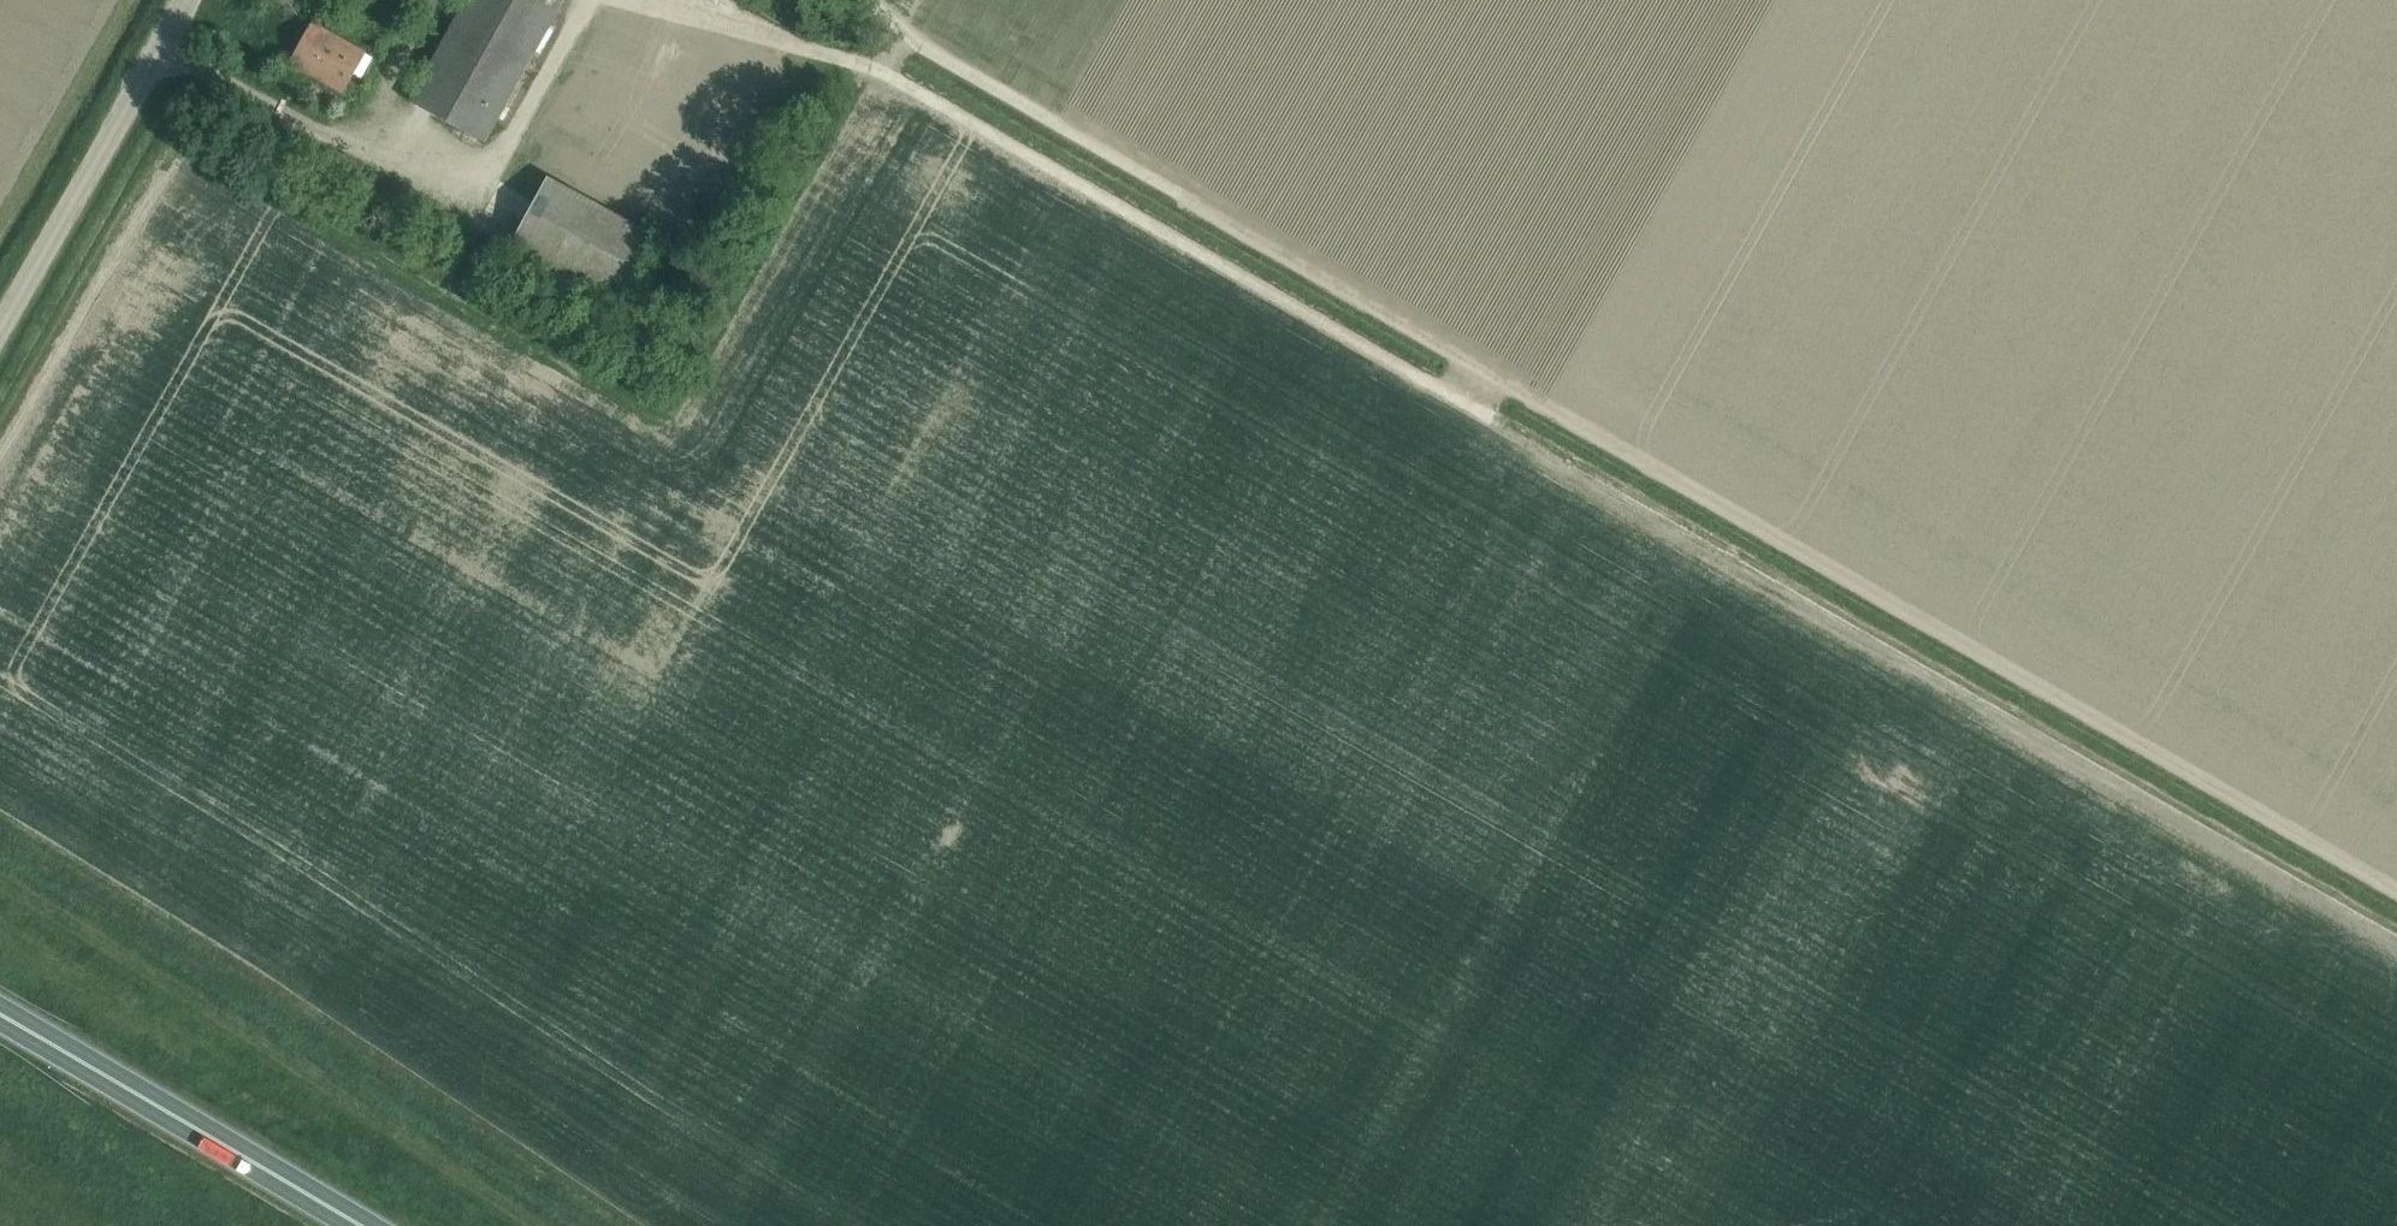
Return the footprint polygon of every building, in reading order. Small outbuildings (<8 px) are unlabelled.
[(561,0),(463,0),(408,100),(483,141),(561,0)] [(367,61),(366,56),(308,22),(284,62),(339,94),(350,75),(354,77),(359,75),(367,61)] [(546,175),(509,243),(616,301),(653,233),(546,175)]
